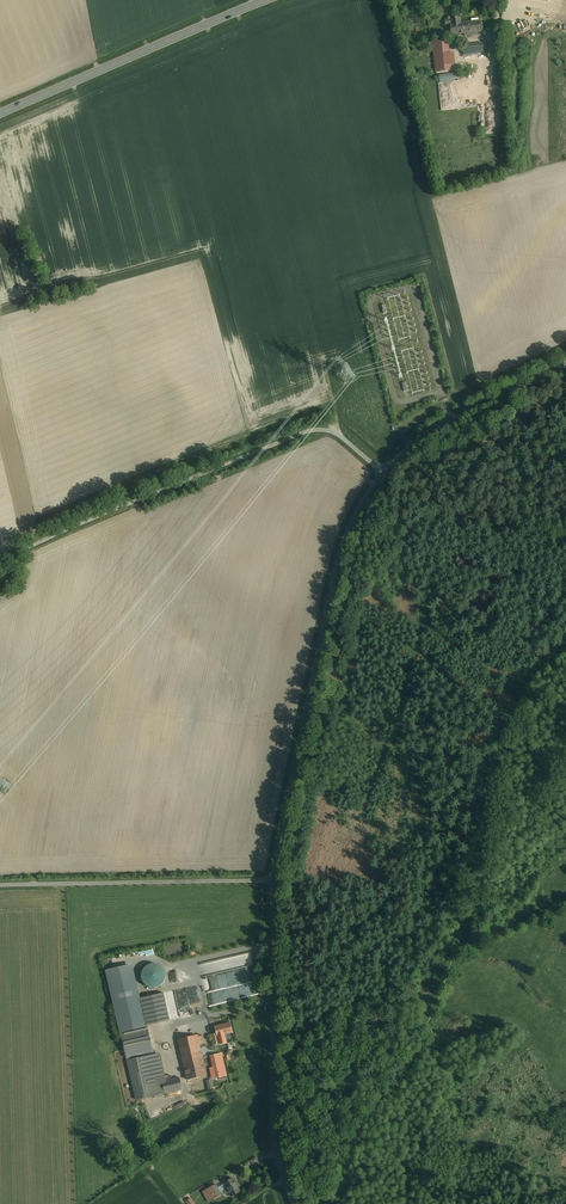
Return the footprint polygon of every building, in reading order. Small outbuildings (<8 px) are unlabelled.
[(454,34),(464,33),(463,23),(463,18),(454,19),(454,34)] [(463,23),(464,33),(480,32),(480,22),(463,23)] [(447,39),(432,40),(432,44),(429,45),(430,73),(449,72),(447,39)] [(484,56),(483,40),(459,42),(460,57),(484,56)] [(440,74),(441,81),(457,80),(457,73),(440,74)] [(241,954),(244,967),(254,965),(251,951),(241,954)] [(248,966),(204,976),(207,988),(251,978),(248,966)] [(186,988),(175,990),(181,1019),(192,1017),(186,988)] [(164,995),(138,1000),(144,1029),(170,1023),(164,995)] [(230,1023),(215,1027),(218,1036),(233,1032),(230,1023)] [(119,1036),(134,1102),(164,1095),(164,1093),(160,1078),(165,1077),(160,1054),(153,1056),(148,1030),(119,1036)] [(178,1040),(188,1080),(207,1075),(197,1035),(178,1040)] [(182,1089),(179,1075),(165,1077),(160,1078),(164,1093),(182,1089)] [(224,1183),(227,1189),(231,1196),(240,1192),(233,1178),(224,1183)] [(220,1192),(227,1189),(224,1183),(217,1187),(216,1184),(203,1192),(208,1202),(221,1195),(220,1192)]
